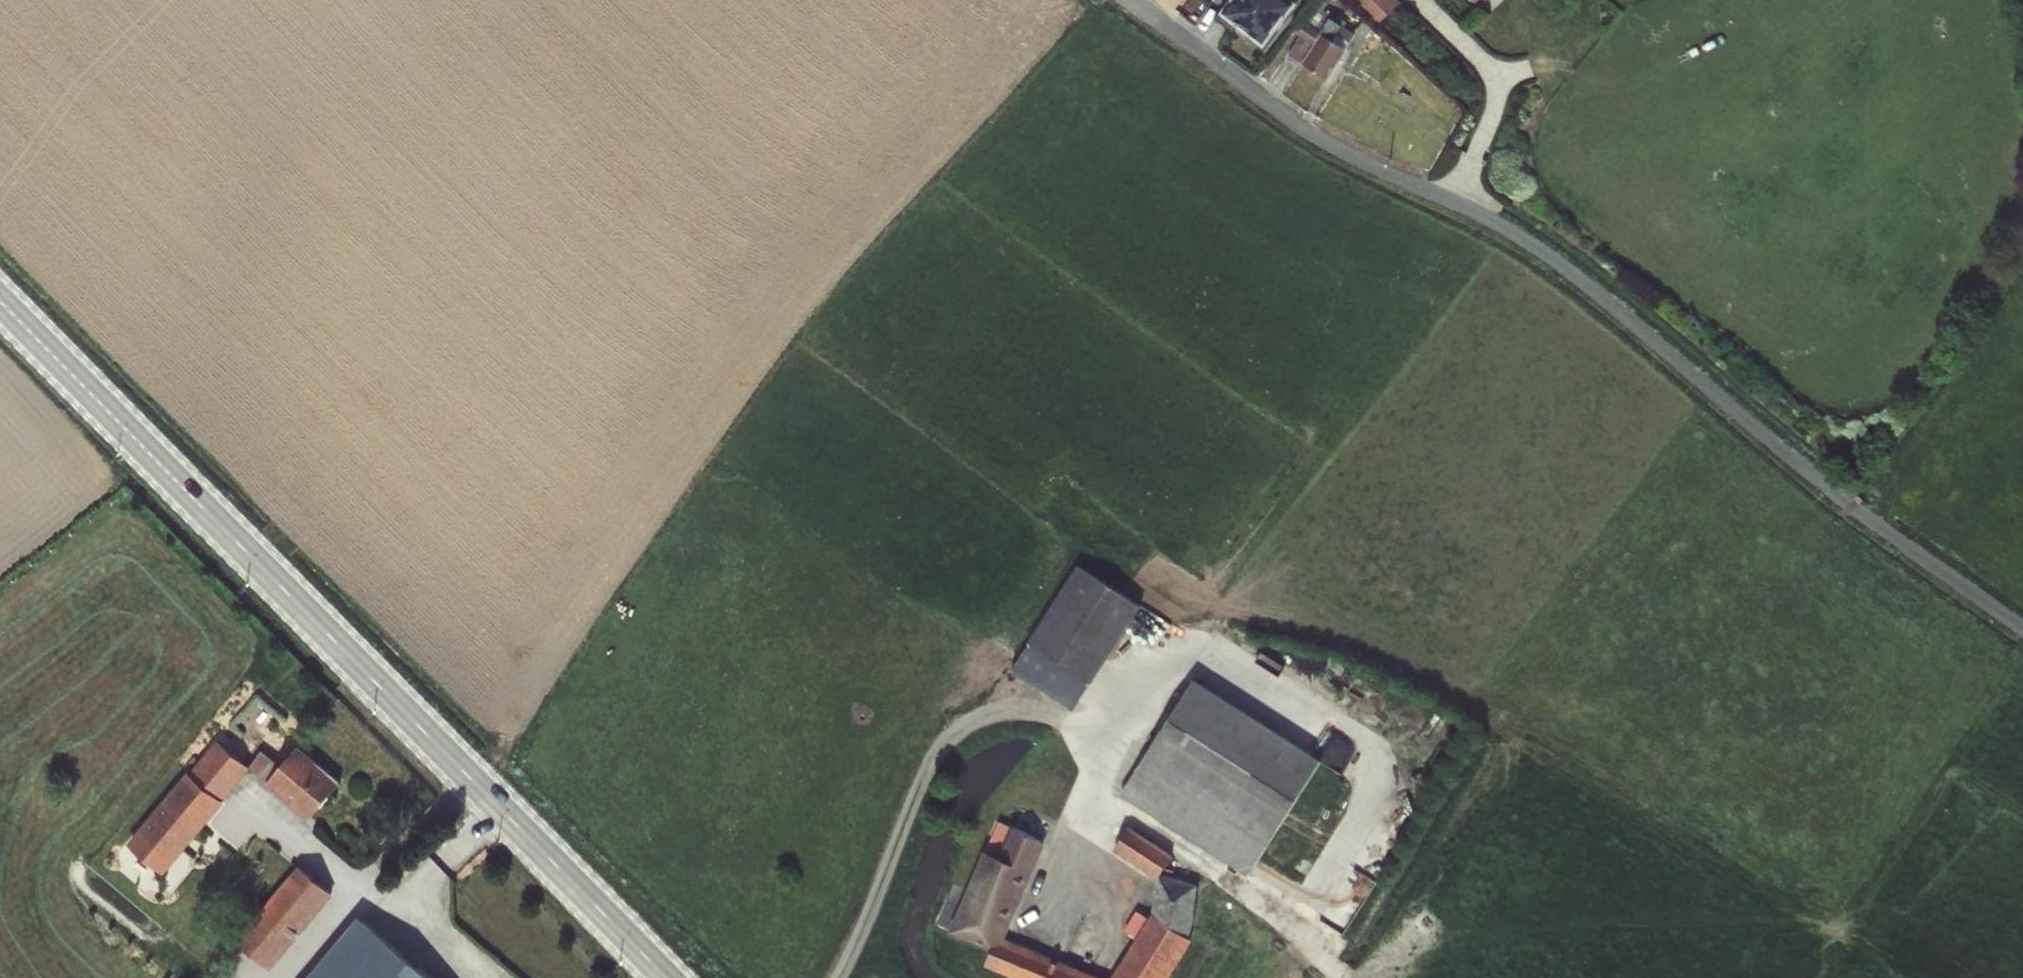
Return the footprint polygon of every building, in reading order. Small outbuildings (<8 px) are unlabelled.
[(1173,10),(1181,0),(1159,0),(1173,10)] [(1215,19),(1232,32),(1235,28),(1245,35),(1244,37),(1263,51),(1278,31),(1276,30),(1282,22),(1284,23),(1300,3),(1296,0),(1229,0),(1215,19)] [(1288,55),(1326,80),(1353,35),(1343,28),(1346,23),(1327,11),(1327,10),(1324,8),(1330,0),(1316,0),(1293,31),(1300,36),(1288,55)] [(1375,26),(1398,1),(1397,0),(1349,0),(1375,26)] [(1077,565),(1010,671),(1072,710),(1141,606),(1077,565)] [(1194,679),(1120,795),(1246,876),(1320,759),(1194,679)] [(1321,754),(1342,768),(1358,744),(1337,730),(1321,754)] [(217,739),(128,844),(163,873),(250,770),(310,819),(339,784),(296,747),(281,766),(261,751),(249,765),(217,739)] [(948,932),(990,950),(984,966),(1013,977),(1101,977),(1005,937),(1045,843),(997,820),(990,837),(987,846),(948,932)] [(1191,940),(1187,938),(1192,926),(1197,884),(1161,874),(1171,856),(1128,827),(1111,850),(1155,878),(1151,913),(1148,917),(1136,912),(1124,930),(1136,937),(1111,977),(1167,977),(1191,940)] [(298,864),(235,939),(270,971),(297,939),(294,937),(297,933),(299,936),(333,896),(298,864)] [(358,915),(306,977),(432,977),(358,915)]
